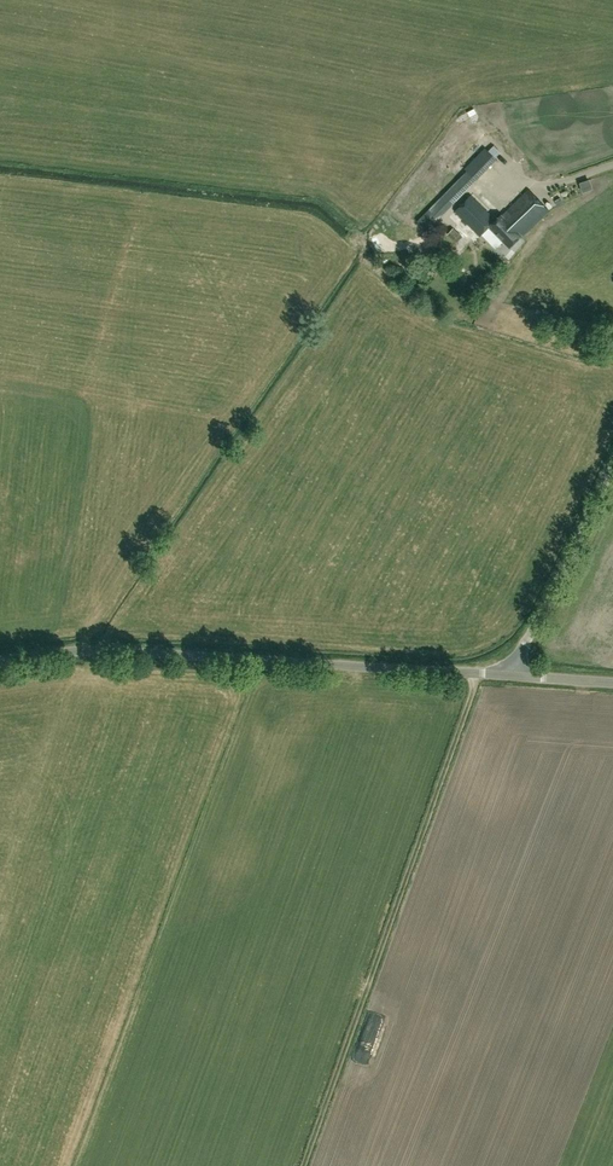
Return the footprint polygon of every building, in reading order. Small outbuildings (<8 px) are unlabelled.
[(466,137),(450,154),(456,161),(473,144),(466,137)] [(475,180),(496,158),(486,148),(465,170),(475,180)] [(426,230),(475,180),(465,170),(416,220),(426,230)] [(528,189),(497,220),(490,227),(510,247),(549,210),(528,189)] [(497,220),(472,195),(456,211),(481,236),(490,227),(497,220)] [(462,261),(468,251),(461,246),(454,255),(462,261)] [(508,257),(516,257),(516,249),(508,250),(508,257)]
